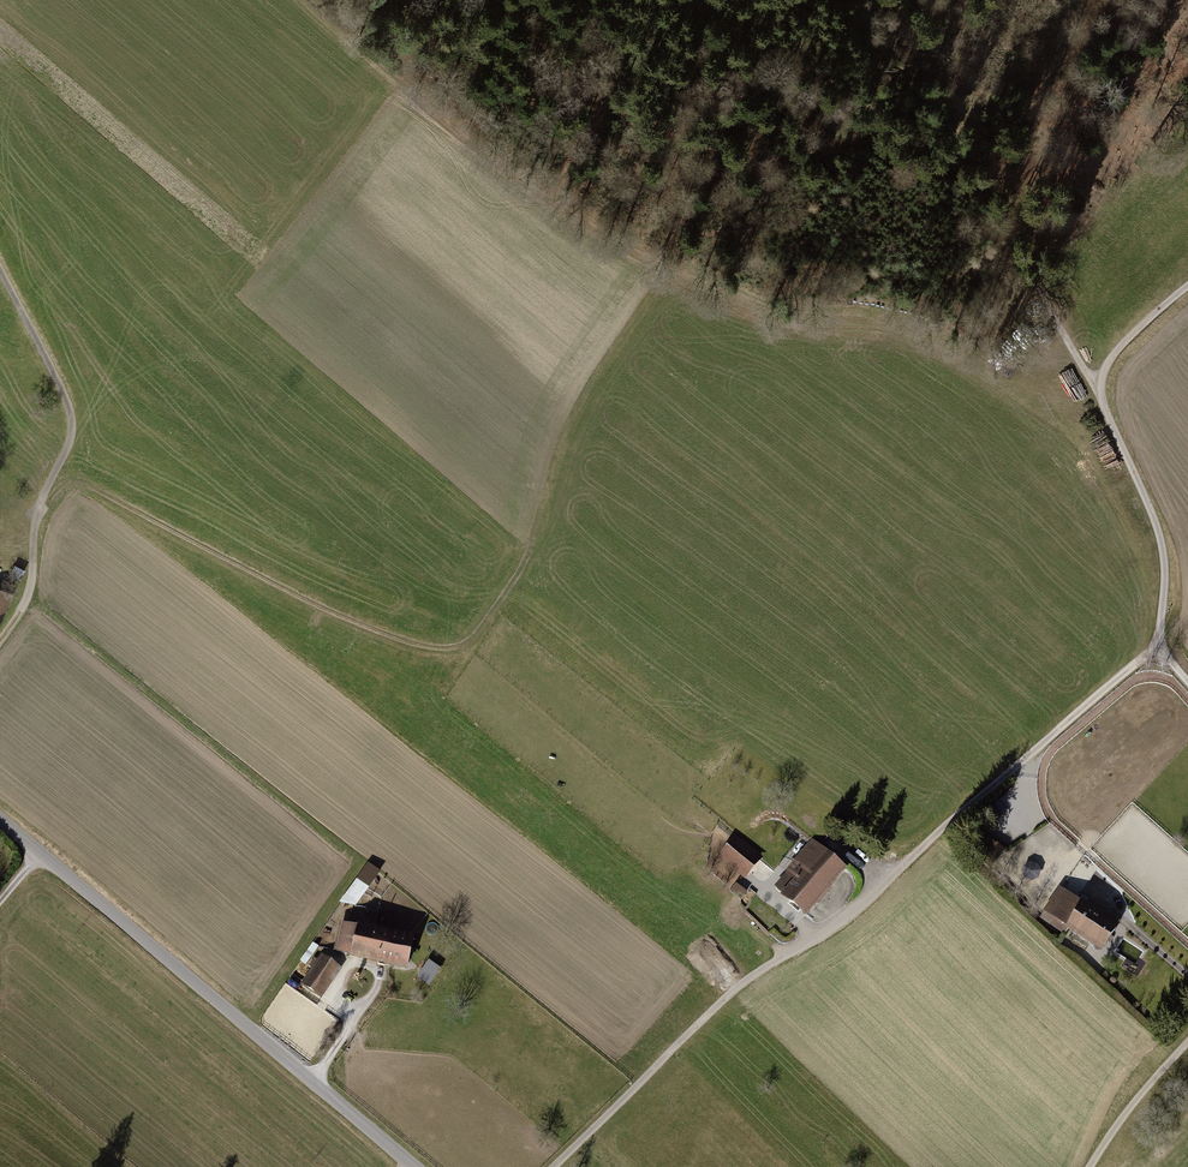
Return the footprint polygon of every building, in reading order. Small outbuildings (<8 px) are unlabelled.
[(10,597),(0,593),(0,620),(10,597)] [(732,837),(714,857),(743,882),(761,861),(732,837)] [(772,898),(803,923),(844,874),(813,848),(772,898)] [(355,908),(382,871),(369,862),(342,898),(355,908)] [(1061,889),(1043,917),(1063,930),(1066,925),(1101,948),(1116,926),(1061,889)] [(347,964),(405,975),(412,939),(340,926),(334,956),(348,958),(347,964)] [(428,959),(417,977),(431,985),(441,967),(428,959)] [(301,986),(322,999),(339,973),(318,960),(301,986)]
